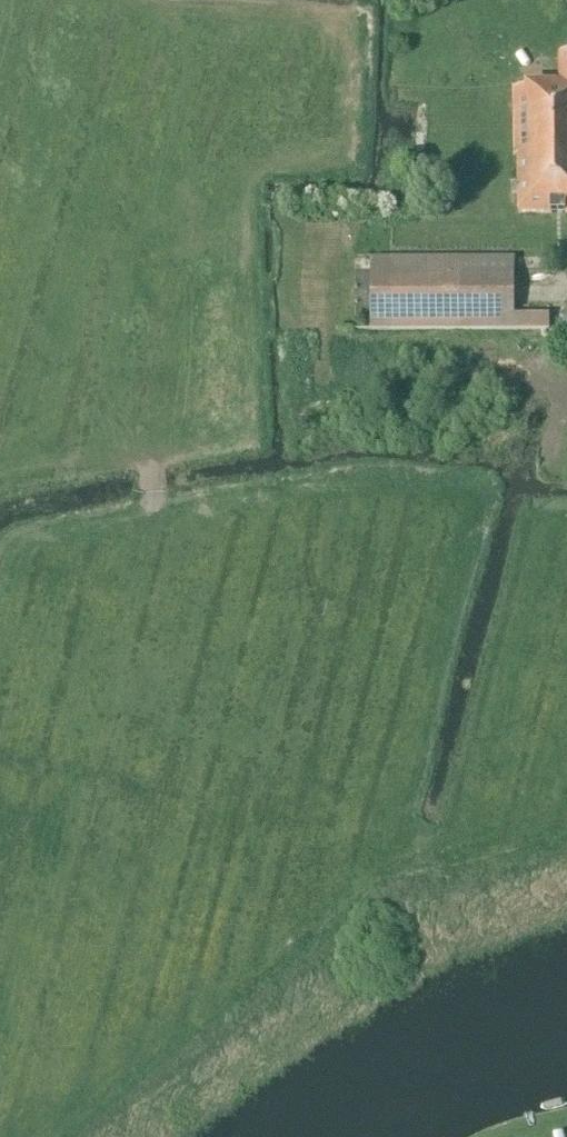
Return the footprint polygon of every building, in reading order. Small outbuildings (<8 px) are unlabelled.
[(561,55),(561,83),(537,83),(537,87),(513,87),(514,156),(517,156),(517,213),(566,212),(566,55),(561,55)] [(515,328),(514,256),(371,256),(372,328),(515,328)]
